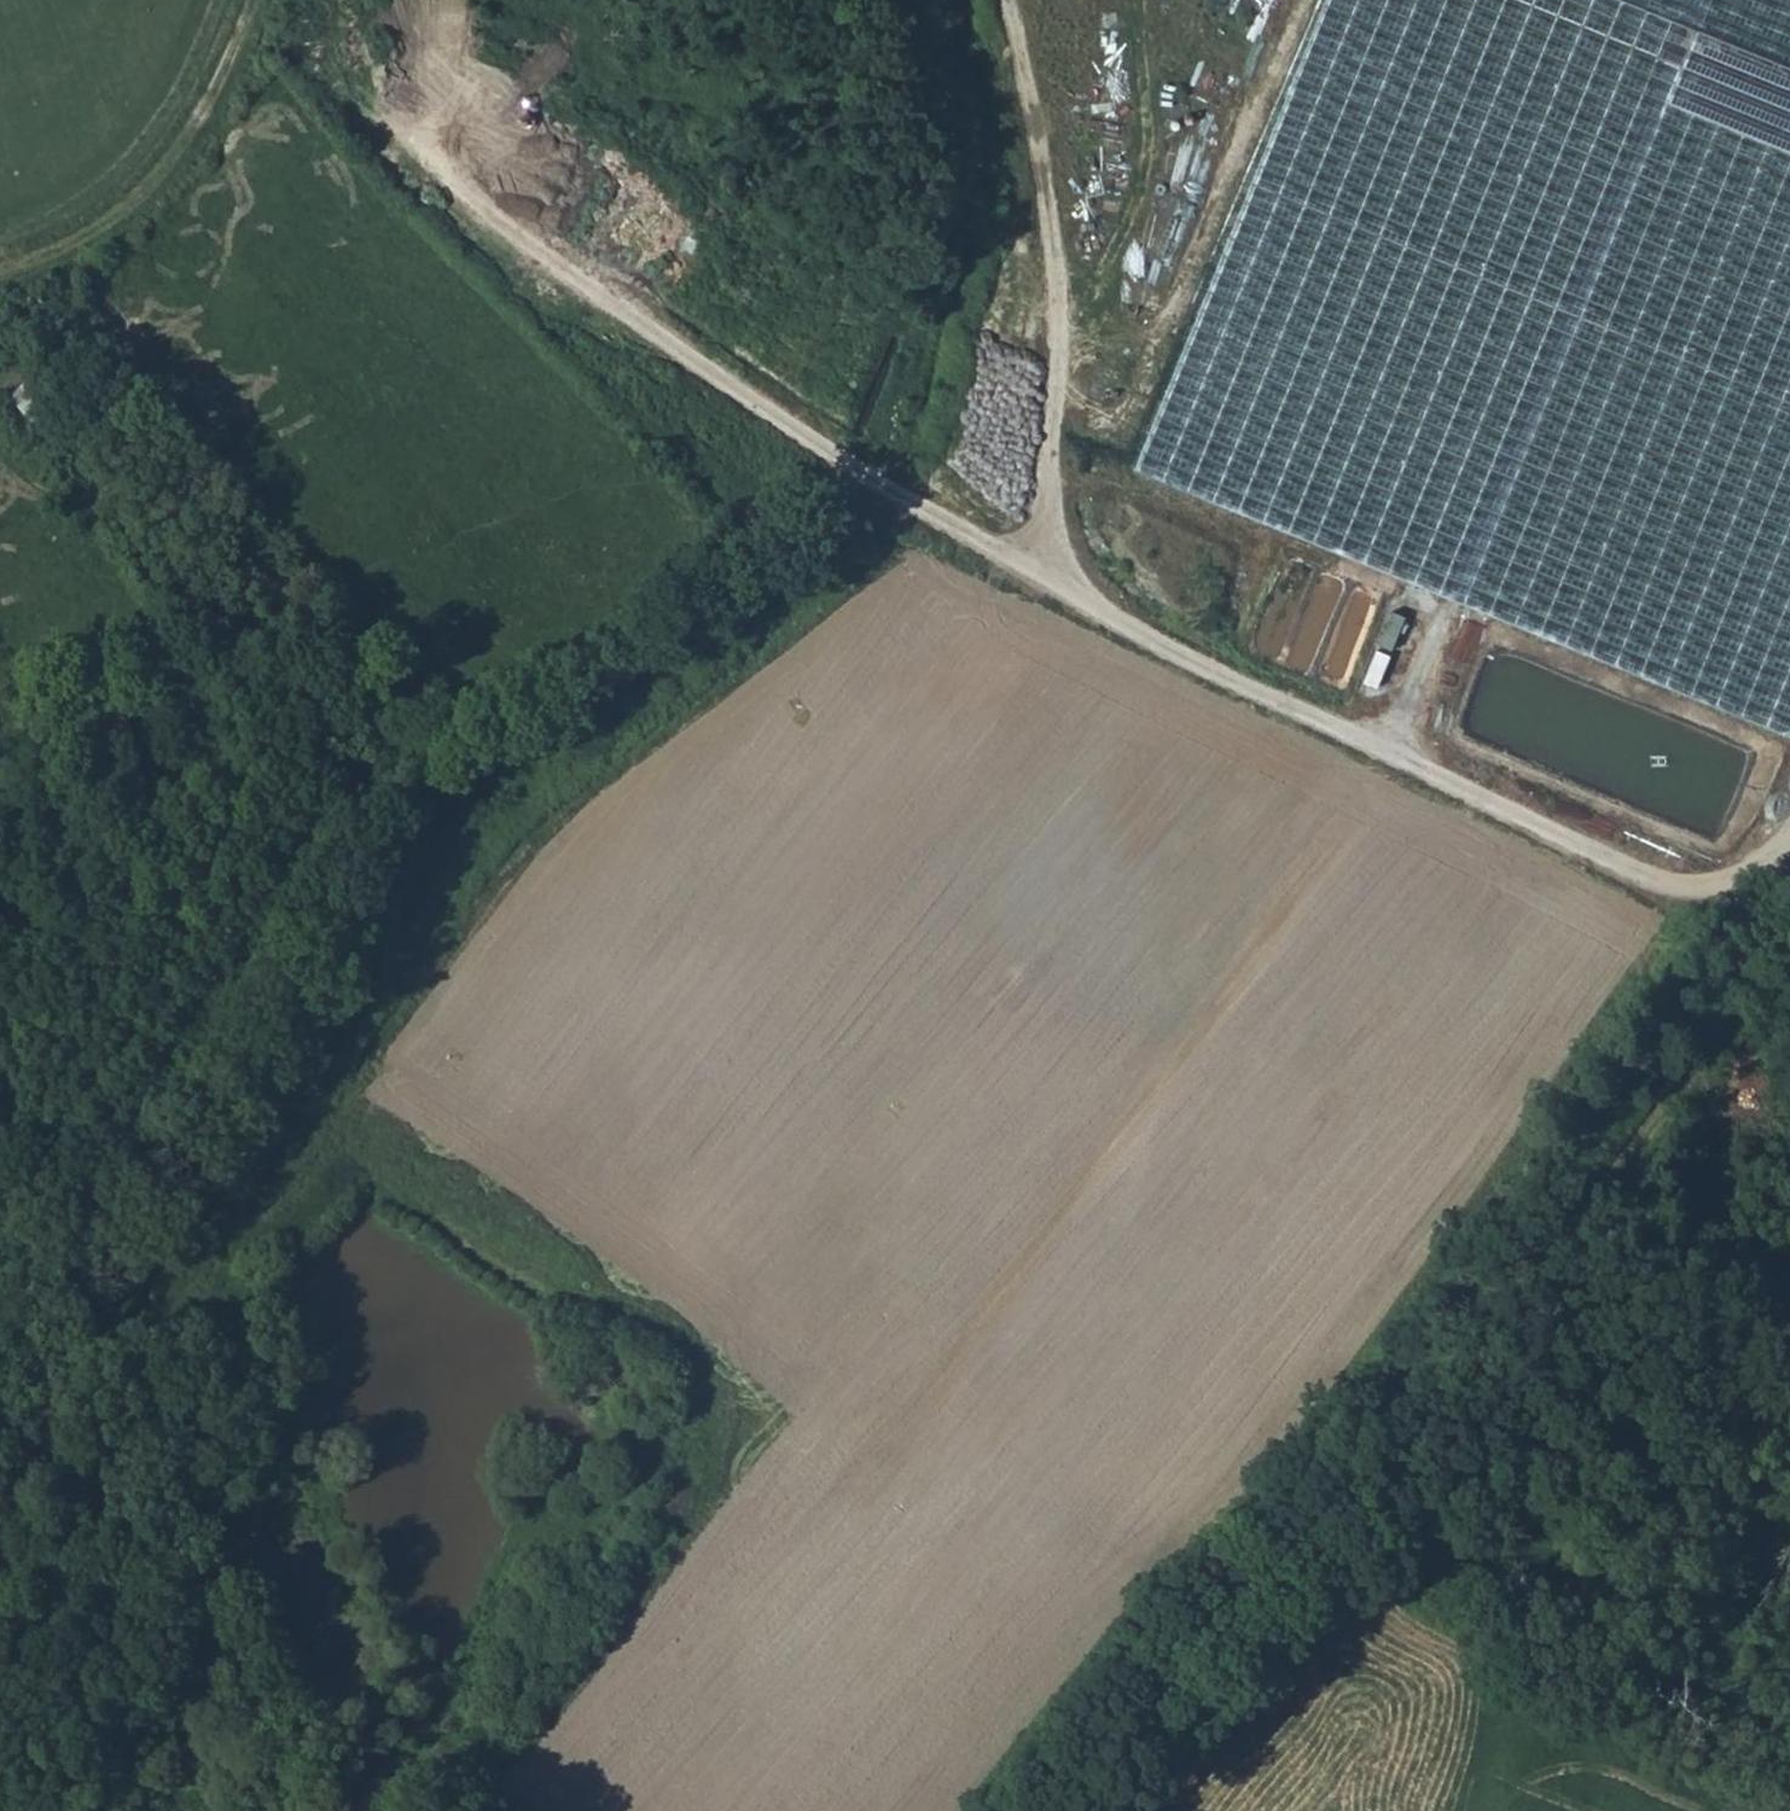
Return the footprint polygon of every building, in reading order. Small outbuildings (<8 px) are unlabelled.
[(1143,440),(1150,473),(1787,730),(1789,722),(1789,67),(1629,0),(1320,0),(1143,440)] [(1789,67),(1789,0),(1629,0),(1789,67)] [(1364,638),(1393,649),(1406,614),(1377,603),(1364,638)]
